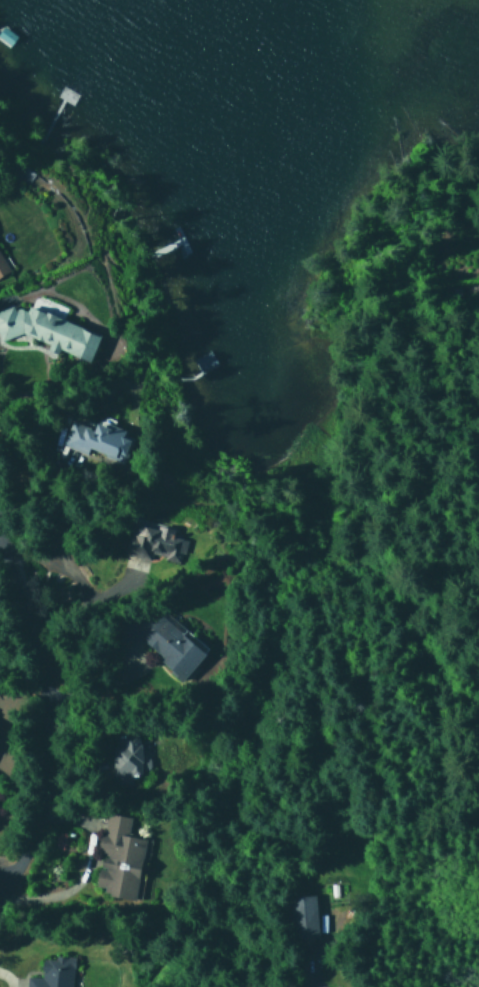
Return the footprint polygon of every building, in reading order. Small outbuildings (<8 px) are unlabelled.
[(0,256),(0,275),(9,270),(0,256)] [(19,333),(47,343),(45,350),(56,354),(57,350),(89,362),(99,333),(26,307),(25,311),(10,306),(0,309),(0,340),(19,333)] [(59,446),(84,455),(86,449),(121,463),(131,438),(122,434),(123,431),(89,419),(86,426),(69,420),(59,446)] [(186,541),(171,536),(172,532),(135,518),(117,564),(136,571),(139,563),(145,566),(150,553),(177,564),(186,541)] [(203,653),(184,638),(188,633),(162,611),(145,631),(145,621),(119,622),(119,640),(136,640),(181,678),(203,653)] [(108,737),(115,787),(131,784),(130,776),(141,775),(140,769),(144,768),(140,738),(124,740),(124,735),(108,737)] [(144,839),(126,835),(129,817),(104,813),(97,852),(100,853),(94,887),(103,888),(102,895),(132,901),(144,839)] [(289,897),(291,939),(316,938),(314,896),(289,897)] [(24,986),(70,986),(71,957),(40,957),(39,977),(24,977),(24,986)]
